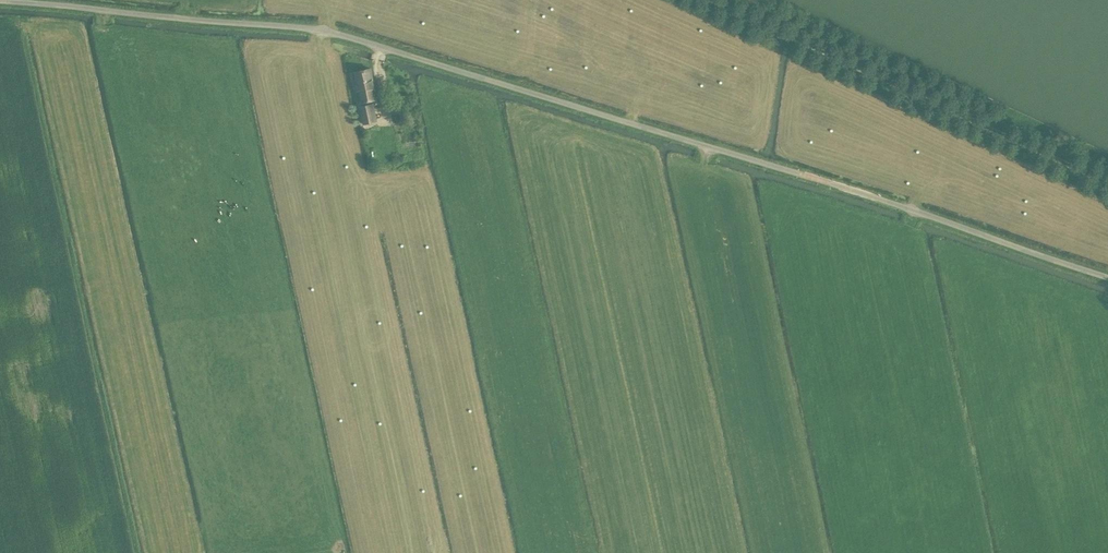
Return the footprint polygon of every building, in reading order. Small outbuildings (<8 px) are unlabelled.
[(371,69),(355,72),(358,85),(356,85),(357,91),(359,90),(361,102),(364,102),(365,104),(359,105),(363,124),(378,122),(375,102),(371,103),(371,100),(378,99),(371,69)]
